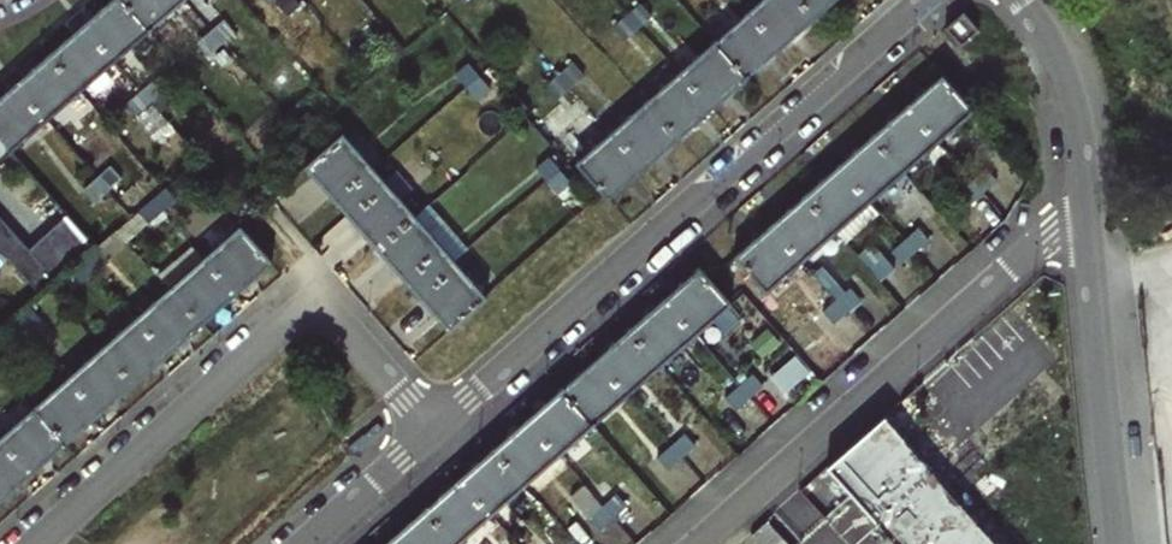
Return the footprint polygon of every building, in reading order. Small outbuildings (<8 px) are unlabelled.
[(146,29),(121,0),(110,0),(82,25),(111,59),(146,29)] [(146,29),(179,0),(121,0),(146,29)] [(777,47),(812,16),(797,0),(763,0),(747,14),(777,47)] [(812,16),(830,0),(797,0),(812,16)] [(627,17),(635,26),(648,14),(640,5),(627,17)] [(960,46),(977,31),(961,13),(945,28),(960,46)] [(713,44),(743,78),(777,47),(747,14),(713,44)] [(622,37),(635,26),(627,17),(614,28),(622,37)] [(210,32),(218,41),(231,30),(222,21),(210,32)] [(47,55),(77,89),(111,59),(82,25),(47,55)] [(207,51),(218,41),(210,32),(198,42),(207,51)] [(678,75),(708,108),(743,78),(713,44),(678,75)] [(43,119),(77,89),(47,55),(13,85),(43,119)] [(559,77),(567,85),(581,73),(573,65),(559,77)] [(675,137),(708,108),(678,75),(645,104),(675,137)] [(905,105),(935,140),(970,109),(940,75),(905,105)] [(547,88),(555,96),(567,85),(559,77),(547,88)] [(140,92),(149,102),(163,90),(154,80),(140,92)] [(43,119),(13,85),(0,96),(0,137),(9,148),(43,119)] [(127,103),(136,113),(149,102),(140,92),(127,103)] [(640,168),(675,137),(645,104),(611,135),(640,168)] [(872,135),(902,169),(935,140),(905,105),(872,135)] [(606,198),(640,168),(611,135),(596,119),(563,149),(600,192),(606,198)] [(868,199),(902,169),(872,135),(838,165),(868,199)] [(363,199),(350,183),(367,168),(339,137),(304,168),(346,215),(363,199)] [(803,195),(833,230),(868,199),(838,165),(803,195)] [(96,180),(104,189),(119,176),(111,167),(96,180)] [(376,248),(411,217),(367,168),(350,183),(363,199),(346,215),(376,248)] [(971,181),(981,192),(996,179),(986,168),(971,181)] [(83,192),(91,201),(104,189),(96,180),(83,192)] [(967,204),(981,192),(971,181),(958,192),(967,204)] [(800,258),(833,230),(803,195),(771,224),(800,258)] [(833,230),(846,244),(881,213),(868,199),(833,230)] [(437,280),(454,265),(411,217),(376,248),(405,281),(422,265),(437,280)] [(765,289),(800,258),(771,224),(735,255),(765,289)] [(904,239),(914,251),(928,238),(919,227),(904,239)] [(203,259),(233,293),(269,262),(239,228),(203,259)] [(901,263),(914,251),(904,239),(891,252),(901,263)] [(83,259),(90,267),(104,254),(98,247),(83,259)] [(70,271),(77,278),(90,267),(83,259),(70,271)] [(170,288),(200,322),(233,293),(203,259),(170,288)] [(447,328),(482,297),(454,265),(437,280),(422,265),(405,281),(447,328)] [(693,333),(727,303),(707,280),(697,269),(663,299),(693,333)] [(836,299),(846,310),(861,297),(851,287),(836,299)] [(165,352),(200,322),(170,288),(136,318),(165,352)] [(659,363),(693,333),(663,299),(629,328),(659,363)] [(832,322),(846,310),(836,299),(823,311),(832,322)] [(16,319),(23,326),(37,314),(31,306),(16,319)] [(132,382),(165,352),(136,318),(102,348),(132,382)] [(3,330),(9,338),(23,326),(16,319),(3,330)] [(625,393),(659,363),(629,328),(594,359),(625,393)] [(97,412),(132,382),(102,348),(68,378),(97,412)] [(778,370),(787,386),(814,371),(805,355),(778,370)] [(561,387),(591,422),(625,393),(594,359),(561,387)] [(739,384),(749,396),(764,383),(754,371),(739,384)] [(63,442),(97,412),(68,378),(34,408),(63,442)] [(737,407),(749,396),(739,384),(726,396),(737,407)] [(556,454),(591,422),(561,387),(525,419),(556,454)] [(27,474),(63,442),(34,408),(0,438),(0,442),(27,474)] [(884,414),(826,462),(852,491),(898,543),(998,543),(884,414)] [(522,483),(556,454),(525,419),(492,449),(522,483)] [(681,456),(695,444),(685,432),(670,445),(681,456)] [(27,474),(0,442),(0,497),(27,474)] [(657,457),(667,468),(681,456),(670,445),(657,457)] [(459,478),(489,512),(522,483),(492,449),(459,478)] [(455,542),(489,512),(459,478),(425,508),(455,542)] [(602,505),(612,517),(625,505),(615,493),(602,505)] [(598,529),(612,517),(602,505),(588,517),(598,529)] [(455,542),(425,508),(390,538),(395,543),(453,543),(455,542)]
